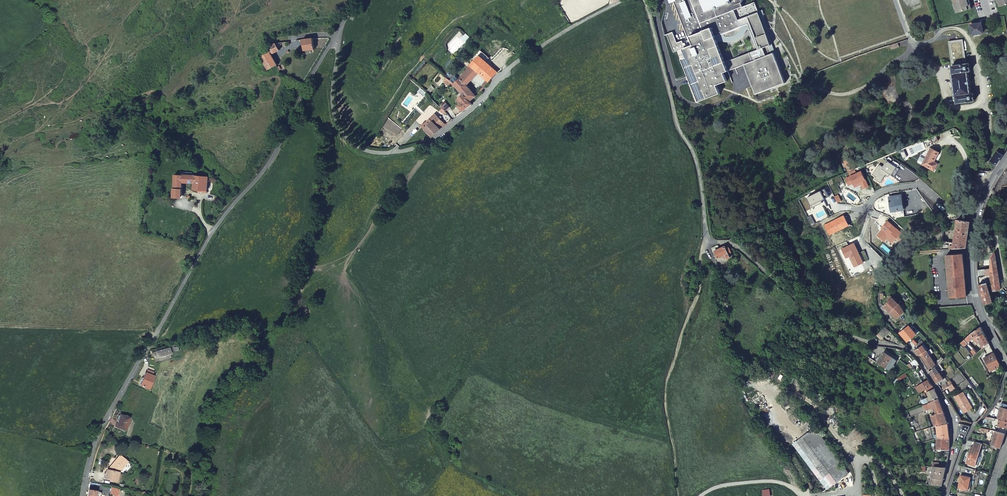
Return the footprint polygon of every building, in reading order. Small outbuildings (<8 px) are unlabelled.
[(732,57),(734,61),(728,63),(726,60),(722,61),(713,36),(733,28),(739,26),(732,9),(741,6),(739,1),(740,0),(680,0),(683,8),(692,5),(698,22),(685,27),(688,35),(679,38),(680,39),(676,41),(667,15),(658,18),(670,52),(673,51),(676,59),(679,58),(683,66),(691,64),(697,80),(689,83),(692,92),(701,89),(704,97),(717,92),(714,84),(725,80),(722,71),(742,64),(753,94),(783,82),(771,52),(759,57),(755,49),(732,57)] [(877,33),(894,27),(884,0),(865,0),(877,33)] [(950,0),(951,0),(952,5),(951,5),(952,10),(953,9),(954,13),(969,9),(967,0),(950,0)] [(967,22),(970,36),(981,33),(981,31),(979,23),(973,24),(973,21),(967,22)] [(303,38),(303,51),(314,51),(314,37),(303,38)] [(949,42),(948,39),(946,39),(951,66),(965,64),(962,40),(949,42)] [(279,48),(275,41),(267,46),(270,52),(270,53),(279,48)] [(260,50),(261,56),(270,52),(267,46),(260,50)] [(268,69),(276,65),(270,53),(270,52),(261,56),(268,69)] [(488,85),(497,75),(478,57),(469,67),(459,80),(454,86),(463,95),(471,103),(476,97),(467,87),(478,75),(488,85)] [(965,64),(951,66),(952,72),(950,73),(954,96),(956,96),(956,103),(974,100),(973,93),(971,93),(968,71),(970,71),(968,63),(965,64)] [(446,79),(442,84),(448,89),(452,84),(446,79)] [(457,116),(458,117),(472,105),(471,103),(463,95),(458,99),(458,100),(456,103),(460,107),(458,109),(461,112),(457,116)] [(431,137),(432,139),(447,126),(435,115),(422,128),(431,137)] [(928,138),(931,143),(937,141),(935,135),(928,138)] [(934,160),(938,153),(930,149),(925,159),(922,165),(921,165),(933,172),(938,162),(934,160)] [(990,160),(996,164),(1002,154),(996,151),(990,160)] [(850,172),(854,171),(849,160),(843,163),(847,174),(850,172)] [(879,165),(872,175),(876,177),(875,180),(880,183),(885,176),(887,177),(889,174),(890,175),(894,177),(899,169),(887,161),(883,167),(879,165)] [(862,172),(846,179),(849,186),(853,184),(855,188),(861,185),(863,190),(869,187),(862,172)] [(171,198),(182,199),(183,184),(194,185),(193,191),(208,193),(209,178),(202,177),(202,175),(198,174),(197,176),(174,174),(173,187),(172,187),(171,198)] [(825,188),(807,197),(811,205),(816,203),(817,205),(823,202),(822,200),(829,197),(825,188)] [(892,212),(903,210),(902,196),(890,198),(892,212)] [(846,219),(826,228),(829,234),(832,232),(834,236),(850,229),(846,219)] [(971,221),(957,220),(955,232),(969,234),(971,221)] [(904,236),(887,221),(881,228),(882,229),(883,230),(881,232),(880,231),(876,235),(883,242),(886,238),(891,243),(896,238),(899,241),(904,236)] [(955,232),(955,236),(954,244),(953,248),(967,248),(969,234),(955,232)] [(862,263),(854,243),(841,249),(845,258),(849,256),(854,266),(862,263)] [(724,259),(730,257),(725,245),(713,251),(716,258),(722,255),(724,259)] [(992,290),(992,291),(1001,289),(996,252),(994,252),(990,259),(990,268),(992,290)] [(950,297),(966,296),(963,253),(946,255),(950,297)] [(984,304),(985,304),(992,302),(988,282),(978,284),(984,304)] [(894,319),(903,312),(904,311),(902,309),(900,306),(890,295),(886,299),(888,302),(883,306),(888,311),(891,309),(892,310),(890,313),(894,319)] [(912,323),(907,327),(912,333),(914,332),(913,330),(915,329),(916,328),(912,323)] [(973,357),(978,353),(979,352),(974,346),(973,347),(972,346),(972,345),(970,342),(973,340),(977,345),(980,343),(983,348),(990,344),(981,326),(971,333),(961,342),(973,357)] [(912,333),(907,327),(899,334),(904,340),(912,333)] [(983,348),(983,349),(986,357),(984,358),(990,372),(996,369),(995,366),(999,364),(990,344),(983,348)] [(918,356),(926,351),(922,345),(914,350),(918,356)] [(165,355),(162,349),(154,354),(157,359),(165,355)] [(875,362),(890,372),(897,361),(882,351),(875,362)] [(932,361),(926,351),(918,356),(924,366),(932,361)] [(873,361),(865,355),(861,363),(869,368),(873,361)] [(918,366),(914,359),(913,359),(907,363),(911,369),(918,366)] [(934,366),(932,361),(924,366),(927,370),(934,366)] [(937,365),(935,367),(939,373),(944,370),(940,363),(937,365)] [(935,367),(929,373),(932,378),(939,373),(935,367)] [(144,373),(139,385),(147,388),(153,377),(152,376),(151,376),(152,372),(147,370),(145,373),(144,373)] [(943,379),(939,373),(932,378),(936,384),(943,379)] [(903,374),(893,379),(896,383),(898,382),(897,380),(904,376),(903,374)] [(915,387),(917,392),(924,389),(931,386),(927,380),(915,387)] [(924,389),(930,402),(938,399),(931,386),(924,389)] [(955,398),(964,414),(967,412),(972,409),(968,403),(969,403),(963,393),(958,396),(955,398)] [(931,415),(934,425),(937,425),(947,423),(938,399),(930,402),(927,403),(928,404),(929,404),(931,409),(934,408),(936,413),(931,415)] [(989,417),(991,417),(996,419),(1006,422),(1006,410),(999,407),(998,411),(992,409),(990,413),(987,416),(989,417)] [(114,426),(124,430),(128,417),(119,414),(114,426)] [(991,417),(989,423),(999,425),(999,427),(1006,429),(1006,424),(1006,422),(996,419),(991,417)] [(937,425),(938,438),(949,438),(947,423),(937,425)] [(814,429),(792,446),(827,491),(842,479),(846,484),(853,479),(849,475),(852,473),(846,465),(843,467),(834,455),(814,429)] [(993,434),(990,446),(1000,449),(1004,434),(994,431),(983,429),(983,431),(988,433),(988,432),(993,434)] [(938,438),(937,438),(937,450),(949,449),(949,438),(938,438)] [(981,443),(973,442),(972,447),(970,446),(966,462),(975,465),(981,443)] [(118,456),(116,459),(122,465),(115,474),(117,474),(126,463),(118,456)] [(122,465),(116,459),(109,467),(110,468),(109,470),(107,469),(107,471),(105,471),(103,480),(114,483),(117,474),(115,474),(122,465)] [(924,485),(940,485),(941,485),(945,467),(938,466),(934,466),(929,483),(927,483),(925,483),(924,485)] [(959,487),(969,489),(971,476),(961,475),(959,487)] [(86,491),(95,492),(96,487),(93,487),(93,484),(87,483),(86,491)]
